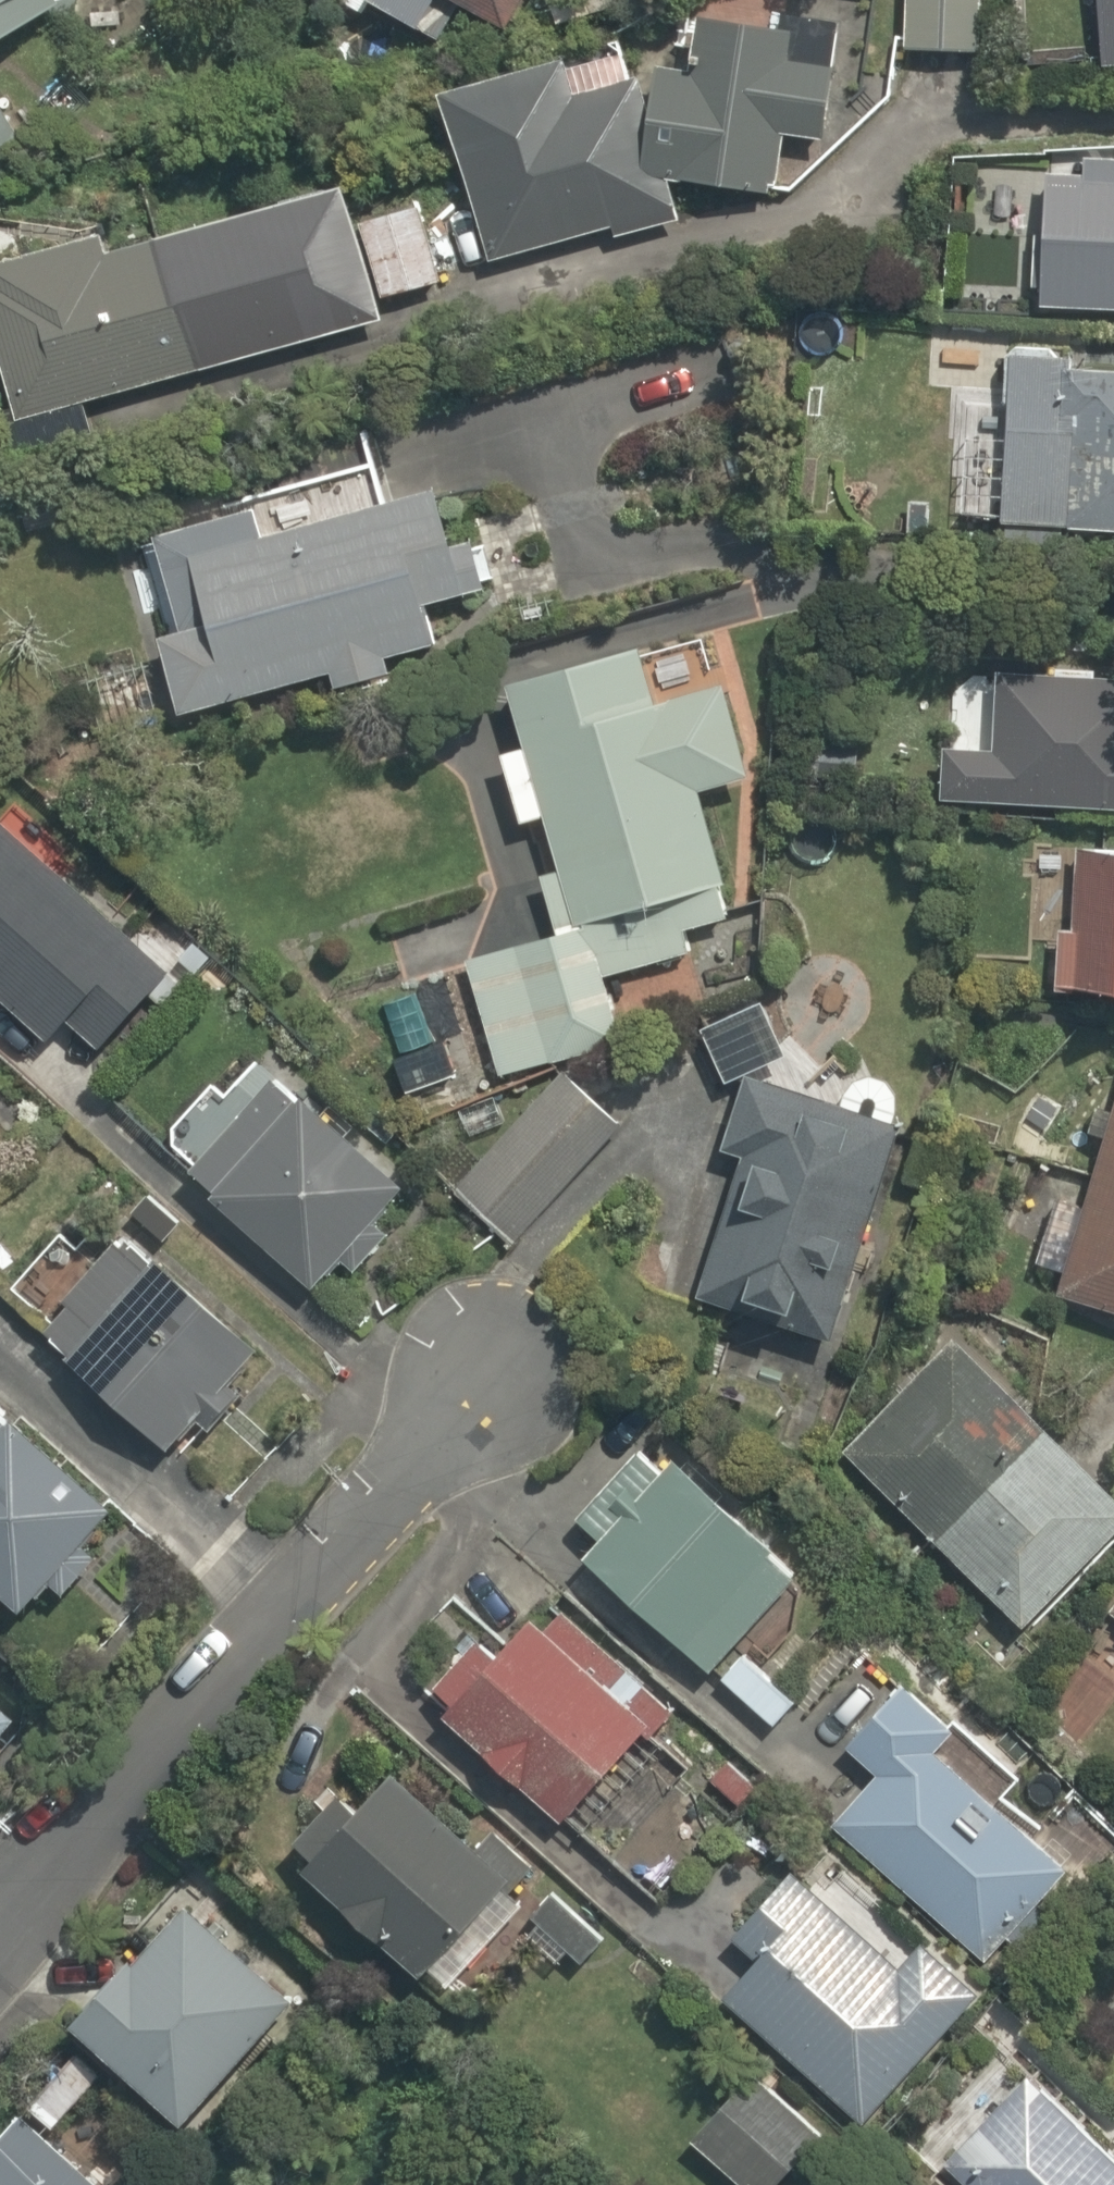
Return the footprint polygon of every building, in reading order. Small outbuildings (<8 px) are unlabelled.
[(52,0),(0,0),(0,35),(52,0)] [(358,17),(365,3),(428,36),(444,6),(507,39),(527,0),(325,0),(358,17)] [(899,43),(978,46),(979,0),(901,0),(899,43)] [(1089,65),(1113,64),(1113,0),(1086,0),(1089,65)] [(775,142),(821,143),(823,57),(777,56),(777,22),(683,21),(682,69),(632,68),(631,138),(666,138),(666,181),(774,182),(775,142)] [(641,186),(601,81),(560,96),(538,39),(500,54),(412,86),(481,270),(596,226),(605,249),(677,222),(666,192),(660,179),(641,186)] [(1077,163),(1075,186),(1049,185),(1046,233),(1025,232),(1021,304),(1113,309),(1113,165),(1077,163)] [(122,215),(0,251),(0,379),(10,413),(374,307),(371,298),(439,279),(413,192),(339,213),(329,179),(128,238),(122,215)] [(990,351),(982,521),(1113,527),(1113,356),(990,351)] [(172,626),(150,633),(177,722),(435,643),(423,602),(464,589),(433,488),(255,543),(241,497),(141,528),(172,626)] [(646,701),(625,637),(483,681),(504,746),(480,753),(505,833),(524,827),(552,918),(454,949),(496,1083),(546,1067),(619,1045),(599,979),(693,950),(687,930),(736,914),(696,788),(737,775),(708,682),(646,701)] [(957,739),(955,806),(1113,810),(1113,740),(1113,726),(1113,659),(1044,657),(1044,668),(981,666),(979,740),(957,739)] [(0,828),(0,1006),(40,1038),(50,1025),(89,1057),(138,995),(163,1014),(208,957),(157,917),(134,945),(41,871),(55,853),(16,822),(6,834),(0,828)] [(973,956),(1020,958),(1018,984),(1113,989),(1113,837),(979,831),(973,956)] [(434,1027),(370,1052),(398,1123),(462,1099),(434,1027)] [(216,1093),(201,1080),(151,1138),(169,1153),(157,1167),(297,1286),(321,1257),(339,1272),(378,1226),(358,1209),(390,1172),(250,1053),(216,1093)] [(1051,1289),(1113,1307),(1113,1069),(1051,1289)] [(612,1128),(549,1070),(443,1186),(506,1244),(612,1128)] [(736,1078),(716,1150),(735,1155),(694,1302),(724,1310),(721,1318),(764,1330),(762,1338),(825,1355),(890,1120),(736,1078)] [(1065,1096),(1029,1080),(1005,1134),(1041,1150),(1065,1096)] [(187,1410),(206,1426),(234,1394),(215,1378),(243,1345),(116,1234),(24,1340),(151,1451),(187,1410)] [(1113,1513),(940,1342),(829,1454),(1003,1625),(1113,1513)] [(102,1514),(0,1406),(0,1610),(102,1514)] [(650,1447),(600,1499),(616,1513),(569,1562),(692,1679),(702,1668),(768,1731),(800,1698),(728,1630),(782,1573),(650,1447)] [(492,1653),(484,1646),(427,1711),(549,1819),(630,1727),(651,1745),(673,1720),(652,1701),(538,1601),(492,1653)] [(1104,1620),(1113,1627),(1113,1606),(1104,1620)] [(869,1772),(822,1824),(970,1960),(1052,1869),(914,1742),(928,1727),(879,1682),(829,1736),(869,1772)] [(674,1887),(690,1900),(749,1829),(634,1734),(556,1828),(655,1910),(674,1887)] [(339,1816),(325,1804),(277,1855),(409,1979),(505,1876),(387,1765),(339,1816)] [(146,1844),(9,1992),(160,2130),(296,1982),(146,1844)] [(964,2003),(901,1949),(888,1965),(761,1857),(727,1898),(746,1914),(721,1944),(743,1962),(712,2000),(861,2125),(964,2003)] [(1097,2035),(1113,2052),(1113,2018),(1097,2035)] [(1022,2083),(940,2169),(957,2184),(1113,2184),(1113,2171),(1022,2083)] [(0,2114),(0,2184),(81,2184),(0,2114)] [(170,2184),(202,2184),(184,2169),(170,2184)] [(365,2171),(353,2184),(381,2184),(365,2171)]
